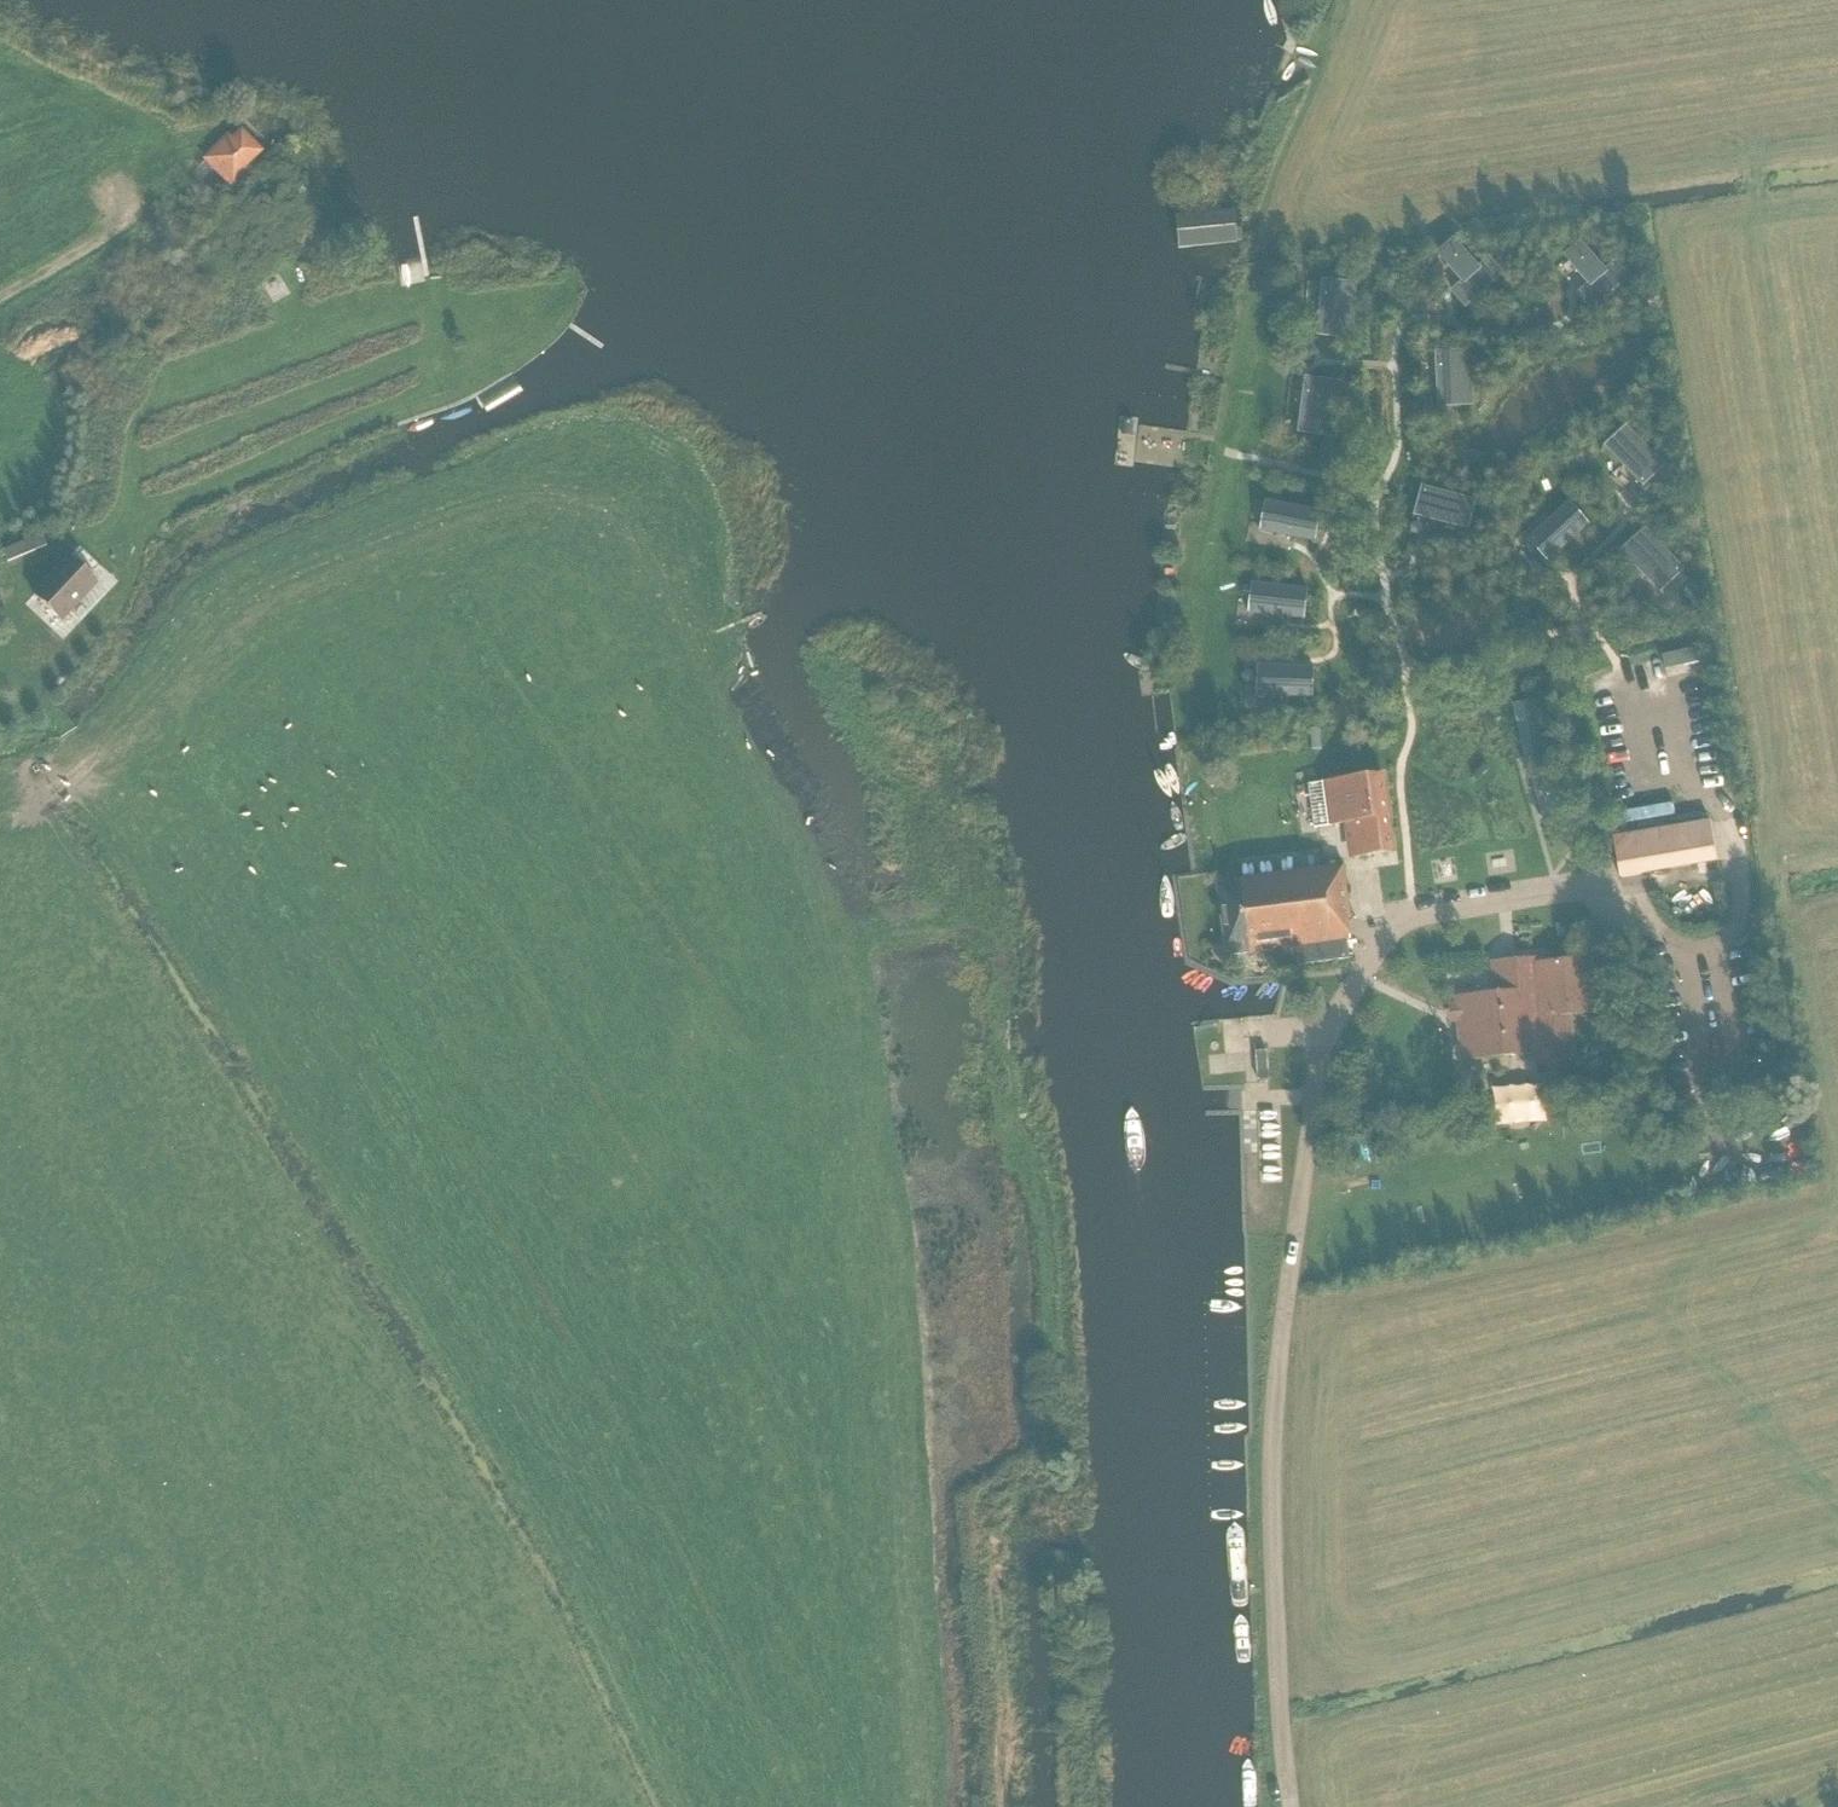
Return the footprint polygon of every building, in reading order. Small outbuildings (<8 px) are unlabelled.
[(261,150),(239,129),(230,138),(228,136),(205,160),(232,187),(255,163),(252,160),(261,150)] [(1235,211),(1177,217),(1180,247),(1237,242),(1235,211)] [(1464,281),(1452,291),(1466,306),(1502,273),(1488,258),(1481,265),(1456,238),(1439,254),(1464,281)] [(1582,240),(1566,255),(1590,282),(1578,293),(1591,309),(1631,276),(1618,261),(1609,269),(1582,240)] [(1323,280),(1319,335),(1348,337),(1352,282),(1323,280)] [(1438,351),(1439,406),(1470,405),(1468,350),(1438,351)] [(1300,432),(1331,436),(1337,381),(1307,377),(1300,432)] [(1625,428),(1604,448),(1643,487),(1664,467),(1625,428)] [(1468,530),(1475,502),(1421,488),(1414,516),(1468,530)] [(1259,530),(1313,541),(1319,513),(1264,502),(1259,530)] [(1588,524),(1568,503),(1527,541),(1547,562),(1588,524)] [(1682,570),(1643,531),(1622,551),(1661,591),(1682,570)] [(2,550),(6,562),(34,551),(30,539),(2,550)] [(59,619),(94,581),(68,557),(32,595),(59,619)] [(1248,613),(1304,619),(1307,590),(1251,584),(1248,613)] [(1699,648),(1680,652),(1683,666),(1702,662),(1699,648)] [(1256,696),(1313,698),(1314,667),(1257,665),(1256,696)] [(1532,701),(1514,705),(1526,758),(1544,754),(1532,701)] [(1324,783),(1307,785),(1314,828),(1330,826),(1347,823),(1353,858),(1389,853),(1378,775),(1324,783)] [(1717,862),(1709,820),(1612,836),(1619,878),(1662,871),(1717,862)] [(1348,958),(1346,939),(1350,939),(1347,919),(1351,918),(1346,891),(1343,865),(1217,882),(1227,955),(1296,946),(1298,965),(1348,958)] [(1490,971),(1493,992),(1453,996),(1458,1058),(1534,1052),(1535,1066),(1572,1063),(1571,1049),(1567,1008),(1596,1005),(1591,957),(1541,962),(1540,957),(1489,962),(1490,971)] [(1256,1052),(1259,1082),(1273,1080),(1269,1051),(1256,1052)]
